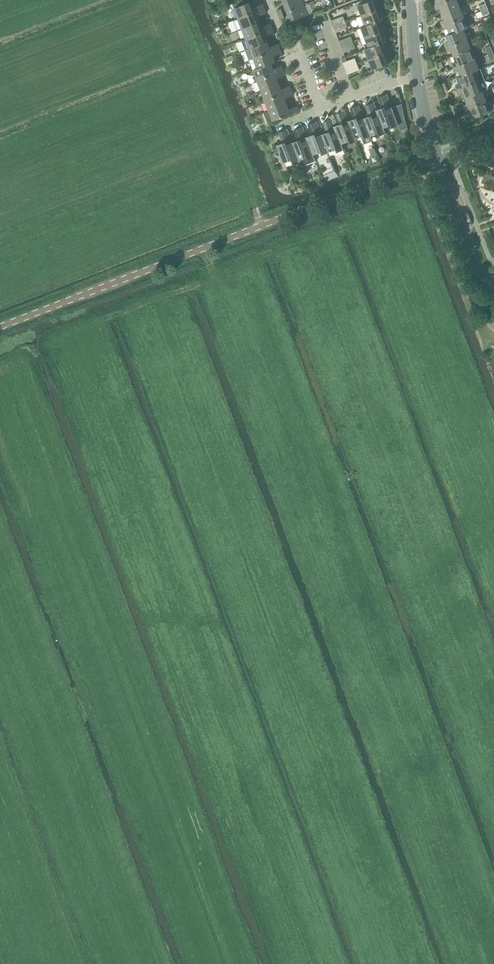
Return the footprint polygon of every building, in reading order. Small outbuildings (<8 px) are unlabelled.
[(283,2),(287,11),(308,4),(307,2),(304,3),(303,0),(287,0),(283,2)] [(358,6),(362,16),(384,7),(382,4),(378,6),(376,0),(373,0),(358,6)] [(434,6),(436,9),(440,7),(443,14),(460,7),(457,0),(449,0),(434,6)] [(252,1),(234,8),(238,18),(264,8),(263,4),(254,7),(252,1)] [(308,4),(287,11),(291,22),(309,15),(306,6),(308,5),(308,4)] [(384,7),(362,16),(366,26),(379,21),(383,19),(381,13),(385,11),(384,7)] [(445,21),(441,22),(442,26),(464,17),(460,7),(443,14),(445,21)] [(239,19),(234,21),(237,30),(242,28),(260,21),(258,16),(266,13),(264,8),(238,18),(239,19)] [(334,27),(346,23),(343,16),(331,21),(334,27)] [(464,17),(442,26),(444,29),(448,28),(451,34),(464,29),(468,28),(468,27),(471,26),(469,21),(466,22),(464,17)] [(260,21),(242,28),(246,38),(272,28),(271,24),(262,27),(260,21)] [(366,26),(362,28),(366,38),(387,29),(386,26),(382,28),(379,21),(366,26)] [(346,23),(334,27),(336,33),(348,28),(346,23)] [(246,38),(241,40),(245,50),(250,48),(268,42),(266,37),(274,33),(272,28),(246,38)] [(368,44),(365,45),(367,49),(370,48),(383,43),(387,41),(384,34),(388,32),(387,29),(366,38),(368,44)] [(449,43),(445,44),(446,48),(468,39),(464,29),(451,34),(446,36),(449,43)] [(339,41),(342,47),(353,43),(351,37),(339,41)] [(468,39),(446,48),(447,51),(451,49),(454,56),(472,49),(468,39)] [(250,48),(245,50),(249,61),(254,59),(280,49),(278,44),(270,47),(268,42),(250,48)] [(342,47),(344,53),(356,48),(353,43),(342,47)] [(367,49),(365,50),(369,60),(391,51),(390,48),(385,49),(383,43),(370,48),(367,49)] [(280,49),(254,59),(258,69),(272,63),(276,62),(274,57),(282,53),(280,49)] [(456,63),(452,64),(454,68),(476,60),(472,49),(454,56),(456,63)] [(391,51),(369,60),(373,70),(391,63),(388,56),(392,54),(391,51)] [(342,59),(346,69),(358,64),(355,58),(347,61),(345,57),(342,59)] [(476,60),(454,68),(455,71),(459,70),(462,76),(479,69),(476,60)] [(258,69),(254,70),(258,80),(284,71),(282,66),(274,69),(272,63),(258,69)] [(358,64),(346,69),(348,75),(360,70),(358,64)] [(460,85),(457,86),(458,90),(479,81),(485,79),(484,79),(481,68),(479,69),(462,76),(458,78),(460,85)] [(284,71),(258,80),(262,90),(279,84),(277,78),(285,75),(284,71)] [(479,81),(458,90),(459,93),(463,91),(465,98),(483,91),(488,89),(485,79),(479,81)] [(279,84),(262,90),(266,100),(291,90),(290,86),(282,89),(279,84)] [(291,90),(266,100),(270,111),(287,104),(285,98),(293,95),(291,90)] [(468,105),(464,106),(465,110),(487,101),(483,91),(465,98),(468,105)] [(377,110),(384,128),(384,127),(392,124),(393,127),(399,125),(401,131),(408,128),(406,122),(403,111),(402,104),(393,108),(387,94),(379,97),(383,107),(377,110)] [(465,110),(467,113),(471,112),(473,119),(491,112),(491,111),(493,110),(493,103),(492,99),(487,101),(465,110)] [(364,118),(373,141),(371,136),(379,133),(380,136),(386,133),(384,127),(384,128),(377,110),(374,102),(365,106),(370,116),(364,118)] [(270,111),(264,113),(268,123),(274,121),(299,111),(298,106),(290,109),(287,104),(270,111)] [(349,121),(355,138),(356,138),(361,136),(365,144),(373,141),(364,118),(359,105),(351,108),(355,118),(349,121)] [(335,126),(341,144),(342,144),(349,141),(350,144),(357,141),(356,138),(355,138),(349,121),(345,110),(337,114),(341,124),(335,126)] [(322,134),(322,135),(328,152),(337,149),(338,152),(344,150),(342,144),(341,144),(335,126),(332,119),(323,122),(328,132),(322,134)] [(307,137),(306,137),(313,155),(314,154),(321,152),(322,154),(328,152),(322,135),(322,134),(317,121),(308,125),(312,135),(307,137)] [(293,142),(292,143),(299,160),(302,167),(316,161),(315,157),(314,154),(313,155),(306,137),(307,137),(303,127),(295,130),(299,140),(293,142)] [(283,143),(278,145),(284,163),(292,160),(293,162),(299,160),(292,143),(293,142),(288,129),(279,133),(283,143)]
